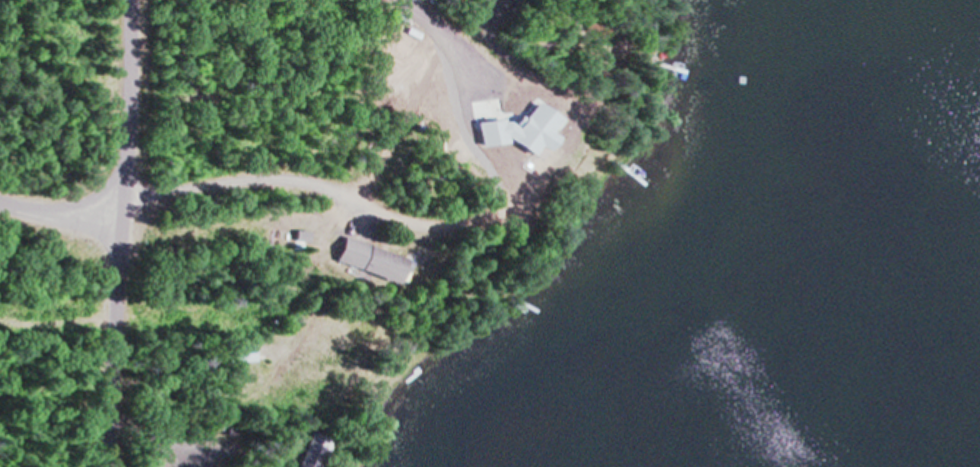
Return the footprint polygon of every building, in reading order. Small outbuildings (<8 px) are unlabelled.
[(532,15),(540,19),(537,23),(542,26),(540,30),(528,24),(532,15)] [(596,33),(580,25),(574,35),(591,43),(596,33)] [(539,149),(545,140),(556,122),(580,138),(570,153),(564,150),(558,160),(553,157),(536,184),(516,171),(532,145),(539,149)] [(286,230),(299,231),(299,242),(285,242),(286,230)] [(333,236),(388,259),(391,260),(383,280),(381,284),(323,261),(333,236)] [(322,435),(308,466),(294,466),(285,463),(301,426),(322,435)]
